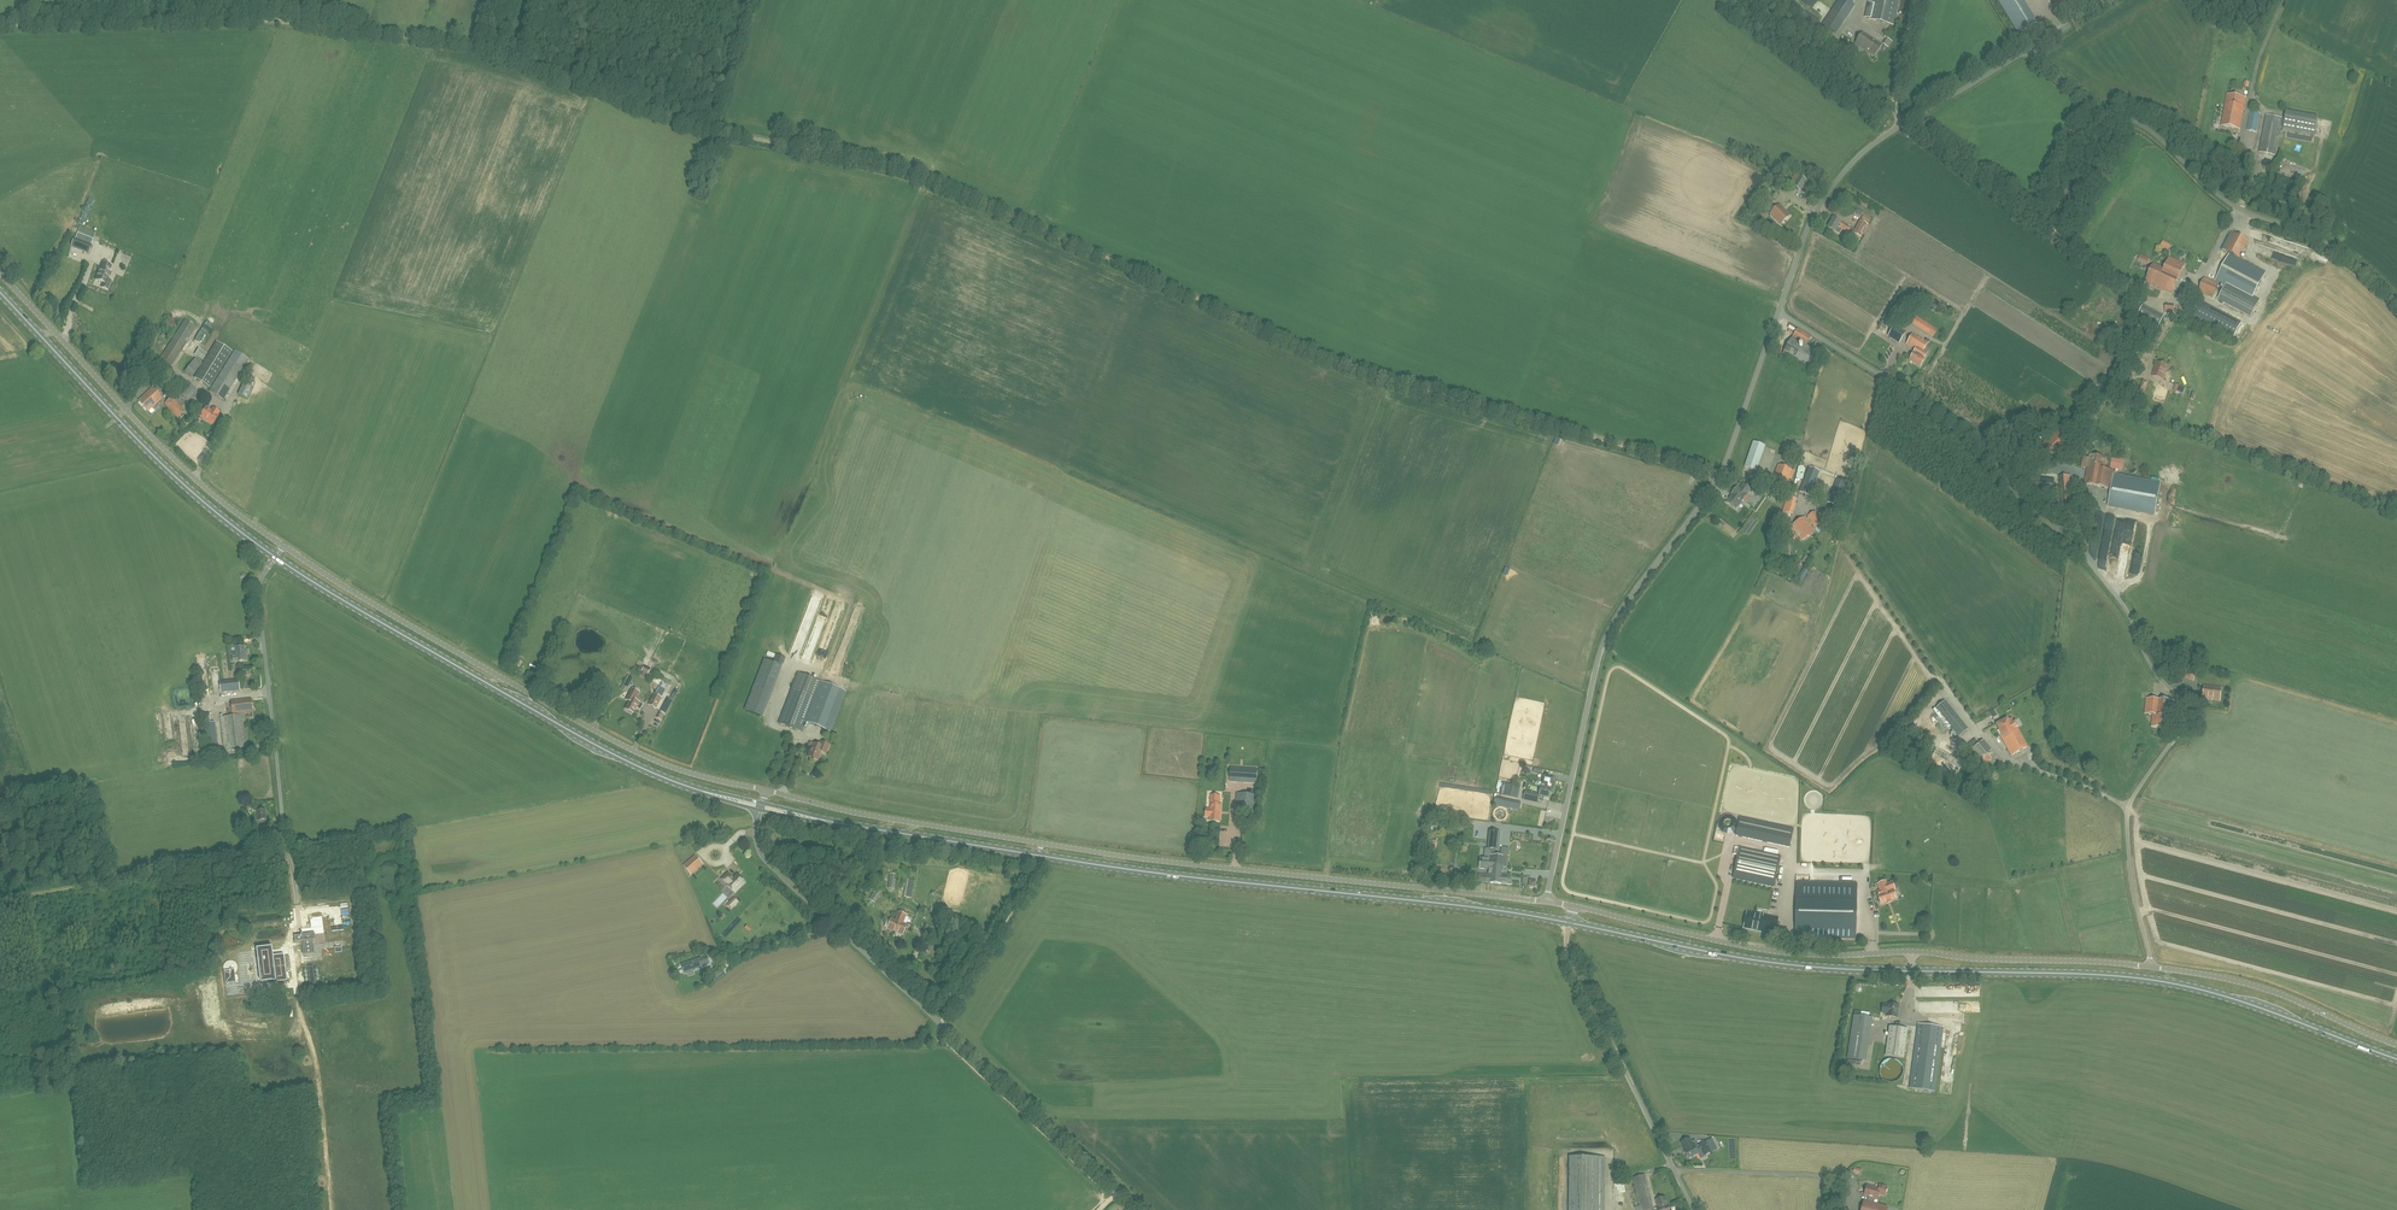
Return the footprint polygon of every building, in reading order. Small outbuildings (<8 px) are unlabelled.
[(1822,25),(1835,34),(1854,6),(1852,4),(1846,0),(1838,0),(1834,6),(1822,25)] [(1872,3),(1868,2),(1864,18),(1868,19),(1893,25),(1896,9),(1898,0),(1873,0),(1872,3)] [(2035,2),(2035,0),(2008,0),(2002,3),(2007,14),(2035,2)] [(2025,9),(2009,19),(2018,35),(2035,25),(2025,9)] [(1869,44),(1873,39),(1863,32),(1855,44),(1866,52),(1870,45),(1869,44)] [(1870,45),(1866,52),(1874,57),(1882,45),(1873,39),(1869,44),(1870,45)] [(2240,129),(2246,98),(2227,95),(2221,126),(2240,129)] [(2256,132),(2260,114),(2250,112),(2247,131),(2256,132)] [(2314,136),(2318,118),(2286,112),(2285,119),(2282,119),(2282,118),(2266,116),(2259,152),(2275,155),(2280,127),(2283,128),(2282,130),(2314,136)] [(1808,202),(1814,191),(1809,188),(1804,185),(1807,181),(1795,173),(1789,183),(1793,186),(1801,191),(1805,194),(1803,199),(1808,202)] [(1764,203),(1770,195),(1764,191),(1758,198),(1764,203)] [(1781,224),(1790,215),(1779,205),(1770,213),(1781,224)] [(1838,227),(1841,222),(1833,218),(1832,218),(1831,218),(1830,220),(1830,221),(1831,221),(1828,228),(1835,232),(1839,234),(1842,229),(1838,227)] [(1859,240),(1861,237),(1867,225),(1860,221),(1856,230),(1851,227),(1841,222),(1838,227),(1842,229),(1848,233),(1859,240)] [(73,238),(70,246),(87,253),(90,245),(89,244),(92,239),(76,233),(74,239),(73,238)] [(2168,251),(2171,245),(2163,241),(2160,247),(2168,251)] [(2229,254),(2215,281),(2225,286),(2218,299),(2251,317),(2260,300),(2253,296),(2265,273),(2229,254)] [(2150,259),(2141,255),(2138,260),(2147,264),(2150,259)] [(2159,280),(2156,286),(2171,293),(2184,264),(2169,257),(2164,269),(2166,270),(2161,279),(2157,277),(2156,279),(2159,280)] [(102,262),(95,279),(103,282),(101,287),(107,289),(110,280),(108,279),(110,271),(108,271),(110,265),(102,262)] [(2202,274),(2207,264),(2204,262),(2198,272),(2202,274)] [(2166,270),(2164,269),(2153,264),(2146,282),(2156,286),(2159,280),(2156,279),(2157,277),(2161,279),(2166,270)] [(2212,297),(2218,283),(2204,278),(2198,291),(2212,297)] [(2234,336),(2241,323),(2200,301),(2193,314),(2234,336)] [(2165,312),(2173,313),(2173,305),(2165,305),(2165,312)] [(2158,314),(2153,325),(2158,328),(2164,317),(2158,314)] [(1938,329),(1914,315),(1910,322),(1933,337),(1938,329)] [(169,368),(195,327),(185,320),(158,361),(169,368)] [(1895,324),(1887,336),(1899,343),(1906,331),(1895,324)] [(1807,368),(1817,352),(1806,345),(1811,337),(1797,329),(1782,354),(1807,368)] [(1913,334),(1906,344),(1916,350),(1914,353),(1914,352),(1909,360),(1920,367),(1925,359),(1924,358),(1926,354),(1927,353),(1923,351),(1928,342),(1913,334)] [(232,351),(216,341),(194,378),(209,387),(232,351)] [(199,350),(195,356),(204,361),(207,354),(199,350)] [(223,400),(249,358),(235,350),(209,391),(223,400)] [(185,371),(191,377),(202,363),(195,358),(185,371)] [(147,381),(159,366),(151,360),(140,376),(147,381)] [(2153,376),(2151,379),(2156,381),(2152,392),(2160,395),(2162,389),(2163,390),(2165,385),(2164,384),(2164,383),(2165,380),(2164,379),(2164,377),(2164,376),(2166,377),(2167,372),(2166,371),(2168,365),(2157,362),(2153,376)] [(189,402),(198,392),(185,380),(175,391),(189,402)] [(2141,389),(2147,391),(2150,382),(2143,380),(2141,389)] [(2185,387),(2175,384),(2173,390),(2183,393),(2185,387)] [(246,387),(241,398),(248,401),(253,389),(246,387)] [(148,411),(162,398),(152,388),(138,401),(148,411)] [(178,418),(185,411),(172,397),(165,403),(178,418)] [(217,415),(219,412),(213,408),(211,410),(206,407),(200,416),(213,424),(218,415),(217,415)] [(2060,427),(2043,444),(2055,457),(2073,441),(2060,427)] [(1753,442),(1744,467),(1756,471),(1764,446),(1753,442)] [(1795,458),(1797,448),(1791,447),(1789,456),(1795,458)] [(2084,484),(2111,489),(2108,507),(2155,516),(2161,484),(2118,477),(2118,480),(2114,479),(2116,471),(2105,470),(2107,458),(2101,457),(2102,455),(2095,453),(2094,456),(2089,455),(2084,484)] [(2110,467),(2122,470),(2124,460),(2123,460),(2123,459),(2118,458),(2118,459),(2112,458),(2110,467)] [(1789,484),(1794,470),(1778,464),(1773,478),(1789,484)] [(1809,495),(1819,472),(1810,468),(1800,492),(1809,495)] [(2053,489),(2055,479),(2026,475),(2024,490),(2025,490),(2025,493),(2051,496),(2052,495),(2053,489)] [(2061,518),(2073,517),(2070,475),(2059,476),(2061,518)] [(1837,506),(1846,482),(1836,479),(1828,502),(1837,506)] [(1743,484),(1740,489),(1737,487),(1731,494),(1732,495),(1726,502),(1736,509),(1741,502),(1743,499),(1747,502),(1751,497),(1747,494),(1751,489),(1743,484)] [(1792,514),(1797,499),(1787,496),(1779,526),(1785,527),(1789,513),(1792,514)] [(1814,527),(1822,522),(1816,511),(1807,516),(1814,527)] [(1801,540),(1814,533),(1805,517),(1792,525),(1801,540)] [(1718,526),(1723,529),(1726,524),(1721,521),(1718,526)] [(1776,536),(1779,537),(1779,538),(1786,540),(1787,532),(1780,531),(1779,534),(1777,533),(1776,536)] [(2131,549),(2133,540),(2125,538),(2123,548),(2131,549)] [(2098,558),(2107,559),(2110,541),(2101,540),(2098,558)] [(1795,576),(1803,564),(1797,560),(1789,572),(1795,576)] [(845,603),(837,602),(835,618),(843,619),(845,603)] [(837,663),(844,665),(851,642),(850,641),(852,636),(846,634),(837,663)] [(237,656),(232,657),(233,662),(247,660),(246,653),(245,654),(244,646),(240,646),(240,645),(234,646),(235,651),(236,651),(237,656)] [(763,717),(782,666),(764,659),(744,710),(763,717)] [(641,671),(642,671),(639,675),(645,678),(647,674),(650,670),(644,667),(643,667),(640,666),(638,669),(641,671)] [(2194,679),(2197,670),(2186,666),(2182,675),(2194,679)] [(806,722),(830,731),(845,691),(797,673),(778,723),(802,732),(806,722)] [(221,692),(240,690),(239,679),(220,681),(221,692)] [(626,679),(623,685),(622,685),(621,688),(624,690),(626,686),(628,687),(631,682),(626,679)] [(2205,686),(2203,698),(2220,700),(2221,688),(2205,686)] [(633,697),(635,699),(639,692),(632,689),(626,700),(629,701),(630,702),(633,697)] [(2130,690),(2130,708),(2140,708),(2140,690),(2130,690)] [(654,694),(649,705),(655,708),(661,698),(654,694)] [(630,702),(629,701),(625,709),(628,711),(628,712),(631,713),(632,713),(633,713),(636,708),(640,710),(643,704),(640,702),(640,703),(635,700),(635,699),(633,697),(630,702)] [(2171,729),(2174,701),(2146,698),(2145,713),(2153,714),(2152,726),(2171,729)] [(232,716),(221,717),(224,750),(249,747),(245,714),(253,713),(253,708),(254,708),(253,703),(252,704),(251,699),(231,701),(233,715),(231,715),(232,716)] [(659,718),(664,720),(672,701),(669,700),(663,714),(661,713),(659,718)] [(2011,756),(2028,747),(2017,727),(2018,726),(2015,722),(2014,722),(2012,718),(2008,721),(2007,718),(1996,724),(2002,735),(2000,736),(2011,756)] [(214,722),(204,723),(207,744),(217,742),(214,722)] [(1987,754),(1991,750),(1983,740),(1979,744),(1975,739),(1966,747),(1982,766),(1991,759),(1987,754)] [(1246,752),(1249,745),(1239,741),(1236,748),(1246,752)] [(826,754),(829,745),(822,742),(821,746),(814,743),(808,757),(817,761),(821,752),(826,754)] [(1230,781),(1256,783),(1257,770),(1231,768),(1230,781)] [(1545,788),(1553,790),(1555,783),(1553,782),(1554,777),(1543,775),(1541,784),(1546,785),(1545,788)] [(1517,786),(1507,784),(1505,795),(1515,797),(1517,786)] [(1553,790),(1545,788),(1541,787),(1539,793),(1526,790),(1524,799),(1538,802),(1539,795),(1544,797),(1544,799),(1549,801),(1549,798),(1550,798),(1551,792),(1553,793),(1553,790)] [(1236,805),(1235,811),(1254,812),(1255,795),(1243,794),(1242,806),(1236,805)] [(1221,804),(1220,804),(1221,796),(1211,795),(1211,804),(1210,809),(1206,809),(1205,816),(1210,817),(1210,820),(1218,821),(1218,810),(1221,811),(1221,804)] [(1497,805),(1507,808),(1519,810),(1521,803),(1509,800),(1509,801),(1499,798),(1497,805)] [(257,837),(269,835),(267,824),(266,820),(267,820),(265,809),(257,810),(258,815),(257,815),(258,821),(259,825),(255,826),(257,837)] [(1735,835),(1741,837),(1789,847),(1793,829),(1745,818),(1739,817),(1735,835)] [(1487,849),(1490,849),(1495,849),(1498,849),(1500,832),(1489,831),(1487,849)] [(245,840),(246,849),(253,848),(251,838),(253,838),(252,832),(242,834),(244,841),(245,840)] [(1780,856),(1739,847),(1732,878),(1774,887),(1780,856)] [(1491,883),(1500,884),(1500,883),(1511,884),(1512,876),(1501,875),(1502,870),(1502,867),(1502,866),(1507,866),(1508,857),(1503,856),(1501,856),(1494,856),(1495,849),(1490,849),(1490,855),(1489,859),(1481,858),(1480,868),(1489,869),(1488,876),(1479,875),(1478,881),(1491,883)] [(695,855),(683,865),(691,875),(703,864),(695,855)] [(887,874),(888,870),(878,869),(877,879),(887,880),(885,879),(886,874),(887,874)] [(735,893),(745,882),(737,875),(733,879),(728,873),(722,879),(728,884),(727,885),(735,893)] [(1796,881),(1795,937),(1856,938),(1857,883),(1796,881)] [(1894,893),(1893,890),(1894,889),(1891,882),(1886,884),(1885,881),(1878,884),(1882,893),(1878,895),(1881,904),(1896,898),(1896,897),(1897,897),(1895,893),(1894,893)] [(869,899),(874,903),(883,891),(878,888),(875,892),(874,891),(869,899)] [(738,902),(734,898),(726,905),(730,909),(738,902)] [(903,935),(906,925),(902,923),(906,915),(898,912),(895,920),(891,919),(887,929),(903,935)] [(1774,935),(1777,918),(1747,912),(1744,928),(1774,935)] [(313,940),(316,940),(315,934),(294,936),(295,942),(302,941),(304,955),(315,953),(313,940)] [(272,948),(258,949),(259,958),(262,983),(262,984),(263,984),(264,984),(288,981),(285,956),(285,955),(284,955),(275,956),(274,949),(273,948),(272,948)] [(684,973),(707,965),(710,964),(708,958),(707,955),(681,965),(682,965),(684,972),(684,973)] [(225,966),(225,968),(226,971),(228,984),(238,983),(238,981),(237,981),(238,980),(239,980),(240,979),(240,978),(240,977),(240,976),(239,976),(238,975),(237,975),(237,973),(238,971),(239,969),(239,967),(239,965),(237,963),(236,961),(233,961),(231,961),(229,961),(227,962),(227,963),(226,964),(225,966)] [(725,972),(720,965),(714,969),(709,972),(714,979),(719,976),(725,972)] [(310,983),(317,982),(315,971),(308,972),(310,983)] [(680,984),(682,992),(692,991),(690,982),(680,984)] [(1896,1018),(1898,1005),(1888,1004),(1888,1005),(1882,1004),(1881,1012),(1886,1013),(1886,1016),(1896,1018)] [(1869,1017),(1860,1016),(1857,1015),(1853,1015),(1850,1037),(1869,1039),(1872,1018),(1869,1017)] [(1943,1027),(1918,1024),(1909,1088),(1935,1091),(1943,1027)] [(1903,1058),(1907,1029),(1889,1026),(1885,1055),(1903,1058)] [(1878,1066),(1885,1085),(1903,1079),(1901,1073),(1903,1072),(1898,1059),(1878,1066)] [(1943,1083),(1943,1093),(1953,1093),(1954,1071),(1944,1071),(1944,1083),(1943,1083)] [(1699,1146),(1698,1147),(1695,1140),(1692,1142),(1691,1140),(1687,1141),(1686,1139),(1681,1142),(1684,1147),(1683,1148),(1685,1151),(1688,1158),(1698,1154),(1697,1152),(1701,1150),(1704,1156),(1712,1151),(1707,1141),(1699,1145),(1699,1146)] [(1605,1157),(1569,1157),(1569,1209),(1604,1209),(1605,1157)] [(1658,1207),(1657,1207),(1657,1208),(1654,1209),(1645,1174),(1633,1177),(1640,1205),(1635,1207),(1636,1209),(1649,1209),(1652,1209),(1670,1209),(1668,1205),(1663,1206),(1658,1207)] [(1864,1195),(1868,1196),(1873,1198),(1877,1199),(1879,1194),(1885,1196),(1887,1187),(1881,1185),(1880,1189),(1867,1185),(1864,1195)] [(1873,1198),(1868,1196),(1867,1202),(1864,1201),(1861,1209),(1887,1209),(1888,1208),(1872,1203),(1873,1198)] [(1663,1206),(1668,1205),(1665,1197),(1656,1199),(1658,1207),(1663,1206)]
